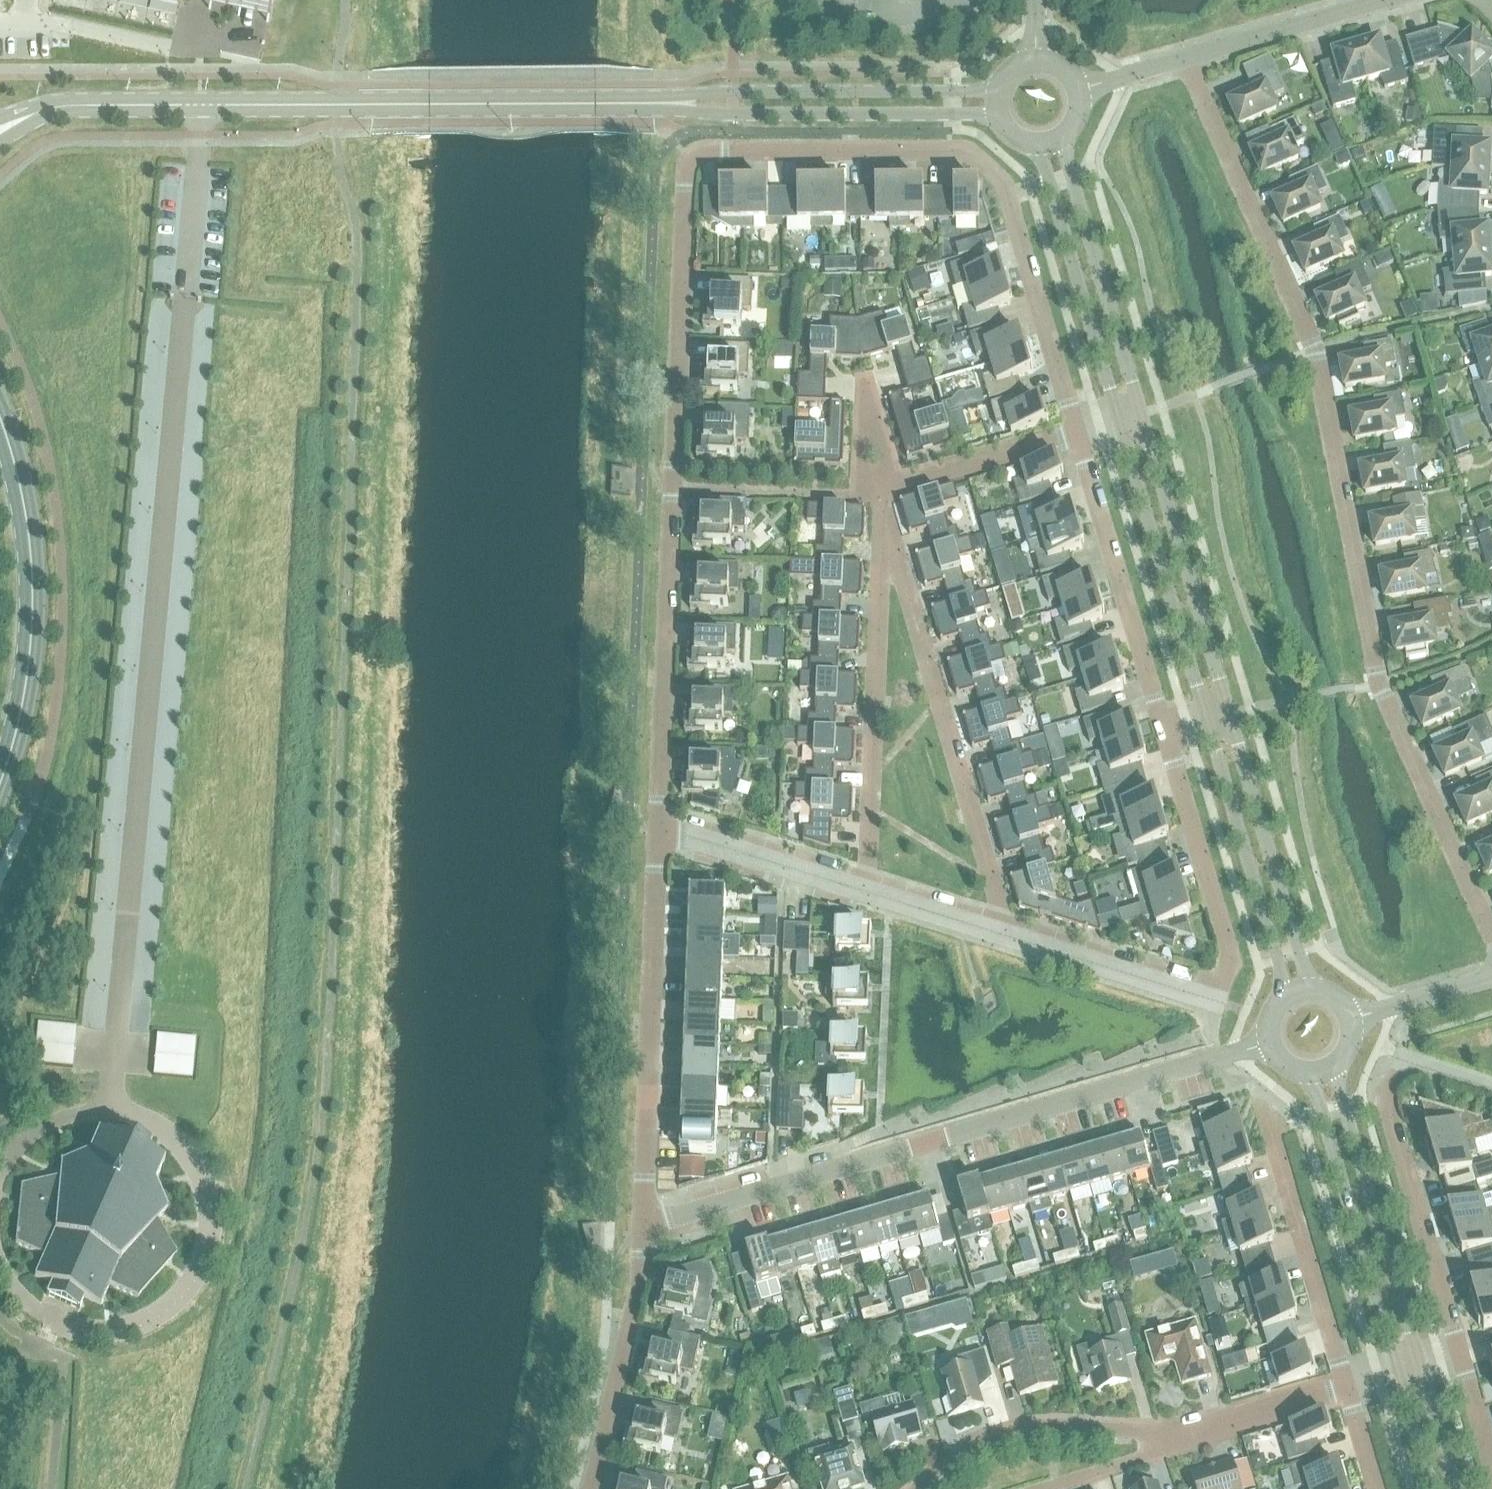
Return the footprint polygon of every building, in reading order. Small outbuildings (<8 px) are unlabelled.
[(194,12),(267,28),(274,0),(140,0),(194,12)] [(1491,44),(1489,43),(1487,43),(1486,43),(1484,44),(1483,44),(1482,45),(1478,41),(1474,44),(1470,40),(1465,37),(1460,34),(1455,31),(1449,29),(1443,27),(1437,26),(1437,31),(1406,40),(1414,69),(1439,62),(1438,61),(1449,58),(1471,81),(1473,79),(1479,100),(1491,100),(1491,69),(1491,68),(1489,64),(1491,61),(1491,45),(1491,44)] [(1379,41),(1356,47),(1366,81),(1381,77),(1385,90),(1408,83),(1396,43),(1381,48),(1379,41)] [(1366,81),(1356,47),(1333,54),(1335,61),(1320,65),(1333,109),(1357,102),(1352,85),(1366,81)] [(1229,103),(1240,127),(1276,111),(1271,98),(1284,92),(1268,57),(1243,69),(1253,93),(1229,103)] [(1309,110),(1317,125),(1331,119),(1324,103),(1309,110)] [(1251,152),(1262,176),(1298,160),(1293,147),(1305,142),(1295,120),(1270,131),(1275,142),(1251,152)] [(1483,132),(1434,129),(1432,168),(1453,170),(1488,171),(1490,147),(1482,147),(1483,132)] [(1338,138),(1327,143),(1333,157),(1344,151),(1338,138)] [(1346,153),(1335,158),(1340,169),(1351,164),(1346,153)] [(1315,196),(1327,191),(1317,169),(1292,180),(1297,191),(1273,201),(1284,225),(1320,209),(1315,196)] [(1439,184),(1438,213),(1479,212),(1480,195),(1487,195),(1488,171),(1453,170),(1452,185),(1439,184)] [(962,190),(939,190),(939,220),(978,220),(978,228),(992,228),(984,203),(979,203),(979,193),(979,182),(962,182),(962,190)] [(733,230),(744,230),(744,183),(727,183),(727,190),(705,190),(705,221),(715,221),(733,230)] [(754,221),(783,221),(783,190),(760,190),(760,183),(744,183),(744,230),(754,230),(754,221)] [(783,190),(783,221),(787,221),(787,230),(792,233),(808,233),(811,230),(822,230),(822,183),(805,183),(806,190),(783,190)] [(838,183),(822,183),(822,230),(832,230),(832,220),(861,220),(861,190),(838,190),(838,183)] [(884,190),(861,190),(861,220),(890,220),(890,230),(900,230),(900,183),(883,183),(884,190)] [(916,183),(900,183),(900,230),(910,230),(910,220),(939,220),(939,190),(916,190),(916,183)] [(1385,205),(1377,212),(1384,220),(1393,213),(1385,205)] [(1453,241),(1455,256),(1490,253),(1488,229),(1481,229),(1479,212),(1438,213),(1440,242),(1453,241)] [(1337,245),(1349,240),(1339,218),(1314,229),(1319,240),(1295,251),(1306,274),(1342,258),(1337,245)] [(983,238),(987,250),(997,247),(994,235),(983,238)] [(1455,256),(1456,271),(1443,272),(1446,296),(1487,293),(1485,277),(1491,276),(1491,274),(1490,253),(1455,256)] [(968,284),(971,295),(1008,284),(1003,269),(1000,270),(998,265),(980,270),(977,258),(950,266),(957,288),(968,284)] [(1334,275),(1341,289),(1317,300),(1328,323),(1336,320),(1339,328),(1360,319),(1356,310),(1364,307),(1359,295),(1371,289),(1360,263),(1334,275)] [(751,311),(753,281),(724,279),(724,295),(712,294),(711,306),(704,306),(703,328),(724,329),(724,326),(741,326),(742,311),(751,311)] [(825,282),(825,298),(841,299),(841,282),(825,282)] [(1008,284),(971,295),(974,305),(963,309),(969,331),(996,323),(992,311),(1011,306),(1009,301),(1012,300),(1008,284)] [(884,313),(858,321),(862,360),(896,350),(905,380),(932,372),(928,359),(917,363),(905,323),(889,328),(884,313)] [(799,375),(798,388),(826,390),(827,358),(862,360),(858,321),(830,320),(829,336),(812,335),(810,376),(799,375)] [(1480,365),(1491,361),(1491,336),(1486,322),(1460,331),(1468,356),(1476,353),(1480,365)] [(988,354),(991,364),(1028,353),(1024,338),(1020,339),(1019,334),(1001,339),(997,327),(970,335),(977,357),(988,354)] [(1341,363),(1345,389),(1385,381),(1382,368),(1396,365),(1391,341),(1364,347),(1366,358),(1341,363)] [(748,377),(750,346),(721,345),(720,361),(709,360),(708,372),(701,371),(700,394),(721,395),(721,391),(738,392),(739,377),(748,377)] [(1028,353),(991,364),(994,375),(983,378),(989,400),(1016,392),(1013,380),(1031,375),(1029,370),(1033,369),(1028,353)] [(1480,407),(1491,403),(1491,361),(1480,365),(1485,380),(1472,384),(1480,407)] [(936,385),(932,372),(905,380),(909,393),(936,385)] [(826,390),(798,388),(797,402),(825,403),(826,390)] [(965,395),(957,395),(950,402),(952,411),(984,402),(981,390),(965,395)] [(889,397),(907,459),(953,446),(944,412),(911,421),(903,393),(889,397)] [(1351,416),(1356,441),(1395,434),(1392,421),(1406,418),(1401,394),(1374,399),(1376,411),(1351,416)] [(1008,423),(1011,435),(1042,426),(1049,424),(1044,407),(1040,408),(1039,403),(1021,408),(1017,397),(991,404),(997,427),(1008,423)] [(795,465),(843,467),(845,403),(831,402),(830,431),(796,430),(795,465)] [(1480,407),(1489,430),(1491,429),(1491,403),(1480,407)] [(749,443),(751,408),(718,407),(717,426),(706,426),(705,437),(698,437),(697,459),(718,460),(718,457),(735,458),(735,442),(749,443)] [(782,412),(782,429),(794,430),(794,412),(782,412)] [(1361,469),(1366,494),(1405,487),(1402,473),(1416,471),(1410,443),(1383,448),(1386,464),(1361,469)] [(1063,474),(1058,457),(1052,459),(1021,468),(1025,479),(1013,483),(1020,505),(1047,497),(1043,485),(1061,480),(1060,475),(1063,474)] [(928,529),(934,550),(961,542),(957,529),(950,530),(943,506),(959,501),(955,485),(900,501),(910,534),(928,529)] [(1371,522),(1376,547),(1415,539),(1413,526),(1426,524),(1421,496),(1393,501),(1396,517),(1371,522)] [(745,531),(746,502),(710,500),(709,514),(702,514),(701,525),(694,525),(693,547),(714,548),(714,545),(731,545),(731,530),(745,531)] [(1022,510),(1031,543),(1079,529),(1074,511),(1067,513),(1066,508),(1049,513),(1046,503),(1022,510)] [(816,549),(815,562),(815,563),(843,564),(844,542),(863,543),(865,508),(808,506),(807,523),(824,523),(823,549),(816,549)] [(1079,529),(1031,543),(1041,575),(1067,567),(1064,555),(1082,550),(1081,545),(1084,544),(1079,529)] [(944,583),(950,603),(950,604),(977,596),(973,582),(966,584),(959,560),(975,555),(970,539),(961,542),(934,550),(916,555),(925,588),(944,583)] [(1381,575),(1386,600),(1425,592),(1423,579),(1436,576),(1431,553),(1404,558),(1406,570),(1381,575)] [(813,604),(813,618),(813,619),(841,620),(842,598),(861,599),(863,564),(843,564),(815,563),(815,562),(791,561),(790,578),(822,579),(821,605),(813,604)] [(711,564),(711,576),(699,576),(698,587),(691,587),(690,609),(711,610),(711,607),(728,607),(729,592),(738,592),(739,565),(711,564)] [(996,570),(1001,586),(1015,582),(1010,566),(996,570)] [(1060,599),(1063,610),(1100,599),(1096,583),(1092,584),(1091,579),(1072,584),(1069,573),(1042,581),(1049,603),(1060,599)] [(959,637),(966,657),(966,658),(993,650),(992,649),(989,636),(982,638),(975,613),(991,609),(986,593),(977,596),(950,604),(950,603),(931,609),(941,642),(959,637)] [(1100,599),(1063,610),(1066,620),(1055,623),(1061,645),(1088,637),(1085,626),(1103,620),(1101,615),(1105,614),(1100,599)] [(1391,627),(1396,653),(1404,651),(1406,660),(1429,656),(1427,647),(1435,645),(1433,634),(1450,630),(1448,618),(1452,617),(1449,600),(1413,607),(1416,623),(1391,627)] [(801,665),(801,674),(810,674),(810,675),(838,676),(838,675),(839,654),(859,655),(860,620),(841,620),(813,619),(813,618),(803,618),(803,634),(819,635),(818,661),(807,660),(801,665)] [(709,626),(708,638),(696,638),(696,649),(688,649),(688,671),(708,672),(709,669),(725,669),(726,654),(736,655),(737,628),(709,626)] [(1081,670),(1083,680),(1121,669),(1116,653),(1113,654),(1111,649),(1093,655),(1090,643),(1063,651),(1069,673),(1081,670)] [(975,690),(981,711),(981,712),(1008,704),(1008,703),(1004,690),(997,692),(990,667),(1006,662),(1002,647),(992,649),(993,650),(966,658),(966,657),(947,663),(957,696),(975,690)] [(1121,669),(1083,680),(1086,690),(1075,693),(1082,715),(1109,708),(1105,696),(1123,691),(1122,686),(1125,685),(1121,669)] [(1430,681),(1436,695),(1413,705),(1423,728),(1460,712),(1455,702),(1473,694),(1462,669),(1430,681)] [(809,716),(808,730),(808,731),(836,732),(836,731),(837,710),(856,711),(858,676),(838,675),(838,676),(810,675),(810,674),(801,674),(800,690),(817,691),(816,717),(809,716)] [(706,688),(705,700),(693,700),(693,711),(686,711),(685,733),(706,734),(706,731),(723,731),(723,716),(733,717),(734,690),(706,688)] [(991,744),(997,765),(1024,757),(1020,743),(1013,745),(1006,721),(1022,716),(1017,700),(1008,703),(1008,704),(981,712),(981,711),(963,716),(973,749),(991,744)] [(1101,740),(1104,750),(1141,739),(1137,724),(1133,725),(1132,720),(1114,725),(1110,713),(1083,721),(1090,743),(1101,740)] [(1445,778),(1482,761),(1476,749),(1491,742),(1491,731),(1486,717),(1453,732),(1458,744),(1435,754),(1445,778)] [(806,772),(806,786),(806,787),(834,788),(834,787),(835,766),(854,767),(855,732),(836,731),(836,732),(808,731),(808,730),(793,730),(792,743),(798,743),(798,746),(815,747),(813,773),(806,772)] [(1104,792),(1106,792),(1147,779),(1140,756),(1146,755),(1141,739),(1104,750),(1108,764),(1097,767),(1104,792)] [(682,795),(695,796),(694,807),(691,806),(691,807),(719,816),(720,815),(717,814),(717,793),(720,794),(721,778),(734,779),(735,752),(703,750),(703,762),(691,762),(690,773),(683,773),(682,795)] [(1051,766),(1047,750),(1037,753),(1034,754),(1039,770),(1051,766)] [(1007,798),(1013,818),(1013,819),(1040,811),(1049,808),(1045,794),(1029,799),(1022,775),(1038,770),(1033,754),(1024,757),(997,765),(979,770),(988,803),(1007,798)] [(1467,827),(1491,816),(1491,774),(1475,782),(1480,793),(1457,803),(1467,827)] [(1116,820),(1118,829),(1165,816),(1160,800),(1153,802),(1147,779),(1106,792),(1108,799),(1106,799),(1112,821),(1116,820)] [(806,787),(806,786),(796,786),(795,802),(812,803),(811,828),(804,828),(803,841),(831,850),(832,822),(851,823),(853,788),(834,787),(834,788),(806,787)] [(1023,851),(1029,872),(1029,873),(1046,868),(1056,866),(1052,851),(1045,853),(1038,828),(1054,824),(1049,808),(1040,811),(1013,819),(1013,818),(994,824),(1004,857),(1023,851)] [(1128,868),(1139,865),(1168,856),(1162,833),(1169,831),(1165,816),(1118,829),(1121,839),(1113,841),(1120,862),(1126,860),(1128,868)] [(1489,876),(1491,875),(1491,846),(1479,852),(1489,876)] [(1138,897),(1141,906),(1186,893),(1182,877),(1175,879),(1168,856),(1139,865),(1140,871),(1127,875),(1134,898),(1138,897)] [(1029,873),(1029,872),(1010,877),(1019,908),(1102,934),(1092,902),(1077,907),(1055,900),(1046,868),(1029,873)] [(690,892),(689,915),(725,916),(726,894),(690,892)] [(1186,893),(1141,906),(1118,913),(1122,926),(1154,917),(1157,926),(1163,925),(1164,931),(1193,940),(1184,911),(1191,908),(1186,893)] [(829,908),(828,944),(836,944),(836,955),(871,957),(871,937),(869,937),(869,929),(858,929),(858,917),(860,918),(860,916),(829,906),(828,908),(829,908)] [(689,915),(688,936),(724,937),(725,916),(689,915)] [(783,953),(796,953),(798,925),(785,925),(783,953)] [(798,925),(796,953),(795,979),(807,980),(808,954),(809,954),(811,926),(798,925)] [(688,936),(688,958),(723,959),(724,937),(688,936)] [(688,958),(687,979),(722,981),(723,959),(688,958)] [(687,979),(686,1001),(722,1002),(722,981),(687,979)] [(833,1009),(868,1010),(869,991),(867,991),(867,982),(826,981),(825,998),(834,998),(833,1009)] [(686,1001),(685,1022),(721,1024),(722,1002),(686,1001)] [(685,1022),(684,1044),(720,1045),(721,1024),(685,1022)] [(819,1067),(836,1068),(836,1062),(866,1064),(867,1044),(864,1044),(865,1036),(824,1034),(823,1051),(819,1051),(819,1067)] [(684,1044),(683,1066),(719,1067),(720,1045),(684,1044)] [(683,1066),(683,1087),(718,1089),(719,1067),(683,1066)] [(760,1088),(770,1089),(771,1076),(760,1075),(760,1088)] [(777,1131),(803,1132),(804,1104),(791,1103),(791,1086),(779,1086),(777,1131)] [(683,1087),(682,1109),(718,1110),(718,1089),(683,1087)] [(829,1116),(864,1117),(865,1098),(862,1098),(862,1093),(862,1090),(822,1088),(821,1105),(829,1105),(829,1116)] [(1429,1156),(1475,1143),(1491,1138),(1491,1124),(1484,1126),(1462,1133),(1460,1125),(1462,1116),(1421,1103),(1432,1139),(1425,1141),(1429,1156)] [(1199,1147),(1202,1157),(1247,1144),(1243,1128),(1236,1130),(1228,1104),(1199,1112),(1208,1144),(1199,1147)] [(682,1109),(681,1130),(717,1132),(718,1110),(682,1109)] [(1463,1114),(1462,1116),(1460,1125),(1462,1133),(1484,1126),(1482,1120),(1463,1114)] [(1153,1134),(1159,1154),(1163,1169),(1178,1164),(1168,1129),(1153,1134)] [(717,1132),(681,1130),(680,1153),(716,1154),(717,1132)] [(51,1284),(49,1288),(46,1295),(79,1310),(84,1299),(100,1306),(109,1286),(137,1298),(176,1255),(157,1221),(168,1208),(154,1185),(163,1163),(147,1156),(150,1148),(117,1134),(114,1141),(98,1134),(88,1156),(61,1161),(60,1178),(21,1186),(15,1244),(43,1257),(34,1277),(51,1284)] [(1141,1135),(1120,1141),(1130,1176),(1151,1170),(1157,1192),(1169,1189),(1163,1169),(1159,1154),(1147,1158),(1141,1135)] [(1119,1143),(1100,1149),(1110,1182),(1130,1176),(1120,1141),(1119,1141),(1119,1143)] [(1441,1170),(1448,1193),(1477,1184),(1469,1156),(1478,1153),(1475,1143),(1429,1156),(1434,1172),(1441,1170)] [(1214,1164),(1222,1193),(1252,1184),(1245,1161),(1252,1159),(1247,1144),(1202,1157),(1205,1167),(1214,1164)] [(1100,1149),(1080,1154),(1090,1188),(1110,1182),(1100,1149)] [(1080,1154),(1060,1160),(1070,1194),(1090,1188),(1080,1154)] [(1060,1160),(1040,1166),(1050,1200),(1070,1194),(1060,1160)] [(1040,1166),(1019,1172),(1029,1206),(1031,1213),(1052,1207),(1050,1200),(1040,1166)] [(1019,1172),(999,1178),(1009,1212),(1029,1206),(1019,1172)] [(994,1178),(979,1182),(989,1218),(1009,1212),(999,1178),(995,1179),(994,1178)] [(989,1218),(979,1182),(958,1189),(964,1211),(953,1215),(961,1241),(972,1238),(968,1224),(989,1218)] [(1221,1224),(1224,1234),(1270,1221),(1265,1205),(1258,1207),(1252,1184),(1222,1193),(1231,1221),(1221,1224)] [(1452,1233),(1491,1222),(1491,1195),(1481,1198),(1477,1184),(1448,1193),(1454,1216),(1447,1218),(1452,1233)] [(929,1197),(908,1203),(919,1238),(939,1232),(943,1247),(955,1243),(947,1216),(936,1220),(929,1197)] [(908,1205),(889,1210),(899,1244),(919,1238),(908,1203),(907,1203),(908,1205)] [(889,1210),(869,1216),(878,1250),(899,1244),(889,1210)] [(869,1216),(848,1222),(858,1256),(878,1250),(869,1216)] [(1237,1241),(1245,1269),(1274,1261),(1267,1238),(1274,1236),(1270,1221),(1224,1234),(1227,1244),(1237,1241)] [(848,1222),(828,1228),(838,1262),(858,1256),(848,1222)] [(1470,1270),(1491,1263),(1491,1236),(1491,1233),(1491,1232),(1491,1222),(1452,1233),(1457,1249),(1463,1247),(1470,1270)] [(828,1228),(808,1234),(818,1268),(821,1279),(841,1273),(838,1262),(828,1228)] [(1134,1234),(1136,1242),(1148,1239),(1146,1230),(1134,1234)] [(808,1234),(788,1240),(798,1274),(818,1268),(808,1234)] [(1118,1239),(1106,1242),(1108,1251),(1120,1247),(1118,1239)] [(798,1274),(788,1240),(783,1241),(783,1240),(767,1244),(778,1280),(779,1279),(798,1274)] [(1108,1251),(1106,1242),(1094,1246),(1096,1254),(1108,1251)] [(778,1280),(767,1244),(746,1250),(753,1273),(741,1277),(745,1288),(752,1313),(764,1309),(761,1298),(782,1292),(779,1279),(778,1280)] [(1077,1250),(1065,1254),(1068,1262),(1080,1259),(1077,1250)] [(1175,1253),(1161,1257),(1166,1273),(1180,1269),(1175,1253)] [(1068,1262),(1065,1254),(1053,1258),(1056,1266),(1068,1262)] [(1241,1289),(1247,1310),(1292,1297),(1288,1282),(1281,1284),(1274,1261),(1245,1269),(1250,1286),(1241,1289)] [(660,1291),(655,1313),(675,1317),(676,1314),(705,1320),(714,1281),(709,1262),(680,1270),(677,1283),(669,1281),(667,1292),(660,1291)] [(1037,1262),(1025,1266),(1028,1274),(1040,1271),(1037,1262)] [(1481,1308),(1491,1305),(1491,1263),(1470,1270),(1481,1308)] [(1028,1274),(1025,1266),(1013,1269),(1015,1278),(1028,1274)] [(926,1295),(914,1298),(917,1307),(929,1303),(926,1295)] [(1259,1318),(1267,1346),(1297,1338),(1290,1315),(1297,1313),(1292,1297),(1247,1310),(1250,1320),(1259,1318)] [(917,1307),(914,1298),(902,1302),(905,1310),(917,1307)] [(1481,1308),(1474,1310),(1479,1326),(1482,1325),(1484,1330),(1491,1327),(1491,1305),(1481,1308)] [(886,1306),(874,1310),(877,1318),(889,1315),(886,1306)] [(877,1318),(874,1310),(862,1314),(864,1322),(877,1318)] [(1112,1317),(1117,1336),(1129,1333),(1123,1313),(1112,1317)] [(846,1318),(834,1322),(836,1330),(848,1327),(846,1318)] [(836,1330),(834,1322),(822,1325),(824,1334),(836,1330)] [(1176,1365),(1182,1385),(1211,1376),(1195,1322),(1147,1336),(1155,1366),(1172,1361),(1173,1358),(1177,1360),(1178,1364),(1176,1365)] [(1011,1365),(1020,1396),(1058,1385),(1042,1329),(1010,1338),(1007,1327),(988,1333),(998,1369),(1011,1365)] [(801,1331),(804,1340),(816,1336),(814,1328),(801,1331)] [(639,1381),(659,1385),(660,1382),(676,1386),(680,1371),(693,1374),(701,1340),(669,1332),(665,1352),(653,1349),(651,1360),(644,1359),(639,1381)] [(1129,1333),(1117,1336),(1079,1347),(1087,1376),(1091,1375),(1096,1391),(1127,1382),(1122,1366),(1126,1364),(1124,1359),(1136,1356),(1129,1333)] [(1297,1338),(1267,1346),(1276,1375),(1267,1377),(1270,1389),(1315,1375),(1310,1358),(1303,1360),(1297,1338)] [(947,1415),(948,1417),(983,1407),(977,1384),(992,1379),(984,1352),(954,1361),(956,1370),(942,1374),(949,1398),(943,1400),(947,1415)] [(834,1394),(843,1425),(859,1421),(850,1390),(834,1394)] [(863,1419),(871,1417),(880,1448),(882,1448),(884,1453),(908,1446),(907,1440),(922,1436),(919,1427),(930,1424),(923,1397),(911,1400),(912,1405),(886,1412),(883,1401),(860,1407),(863,1419)] [(623,1449),(643,1454),(644,1450),(660,1454),(664,1439),(677,1442),(684,1412),(653,1404),(649,1420),(638,1417),(635,1429),(628,1427),(623,1449)] [(1289,1426),(1293,1437),(1282,1440),(1288,1462),(1315,1454),(1312,1443),(1330,1438),(1328,1432),(1332,1431),(1327,1415),(1289,1426)] [(823,1488),(856,1488),(865,1486),(853,1447),(830,1454),(829,1448),(807,1455),(813,1476),(819,1475),(823,1488)] [(1308,1488),(1334,1488),(1347,1485),(1343,1469),(1339,1470),(1338,1465),(1320,1471),(1316,1459),(1289,1467),(1296,1488),(1307,1486),(1308,1488)] [(1233,1461),(1191,1474),(1195,1488),(1194,1488),(1242,1488),(1233,1461)] [(668,1480),(637,1473),(633,1488),(622,1486),(621,1488),(666,1488),(668,1480)] [(788,1478),(752,1488),(791,1488),(788,1478)]
